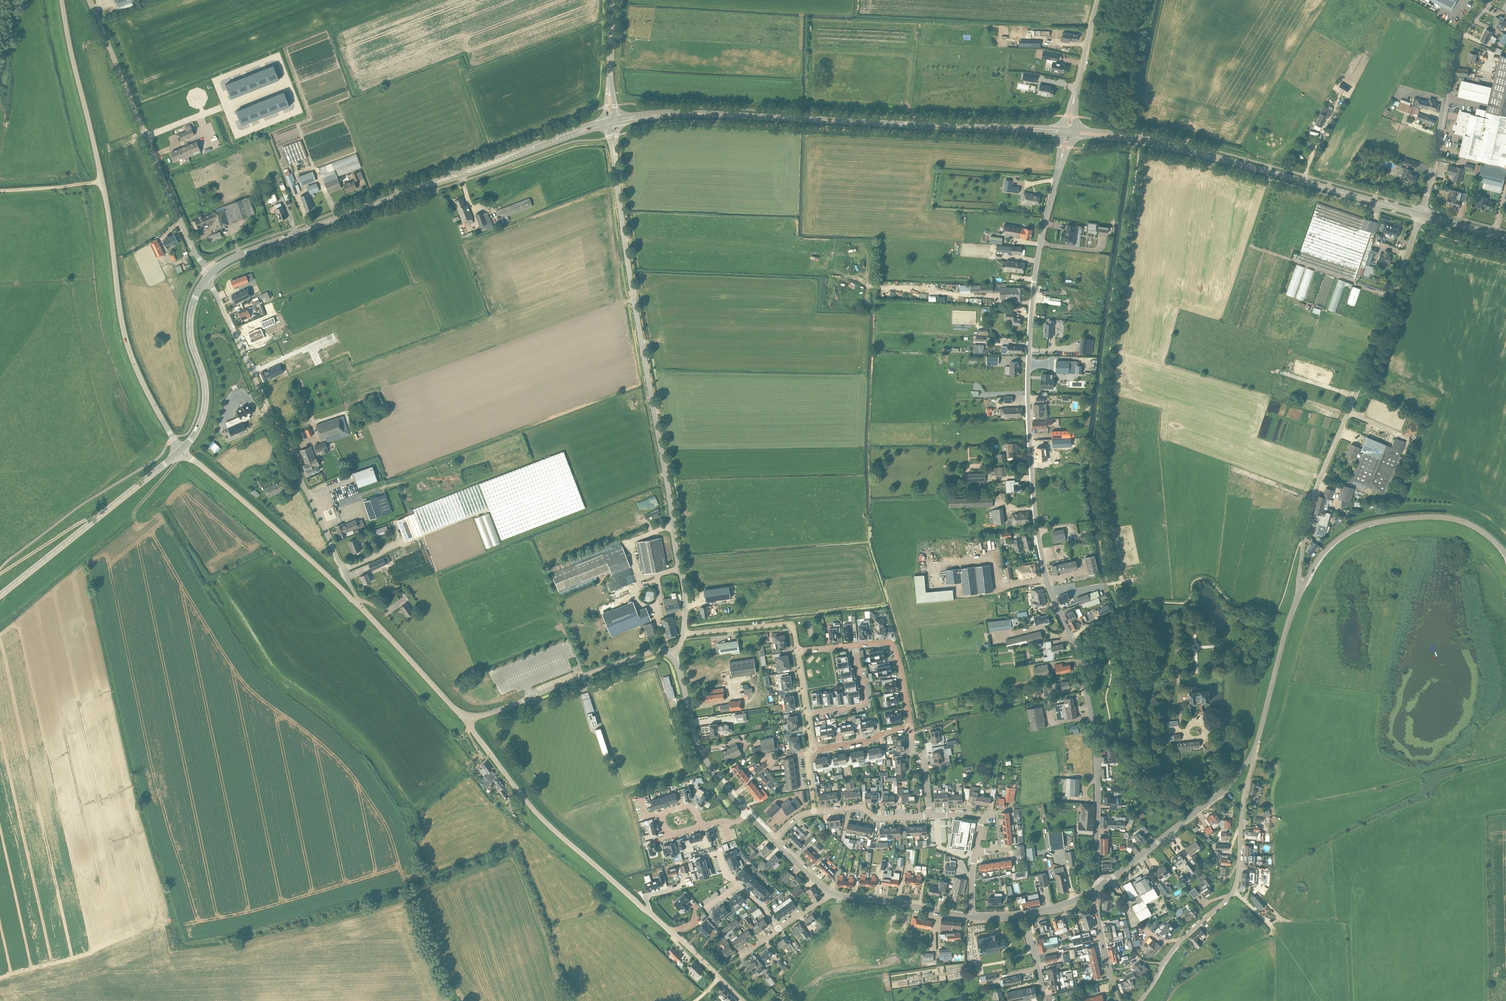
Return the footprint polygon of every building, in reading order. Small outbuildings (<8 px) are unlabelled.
[(1456,0),(1431,0),(1451,10),(1456,0)] [(1497,17),(1496,17),(1495,17),(1494,19),(1494,21),(1495,21),(1493,24),(1504,29),(1505,26),(1505,20),(1505,22),(1503,21),(1503,20),(1497,17)] [(1484,34),(1496,39),(1497,38),(1493,36),(1491,35),(1493,32),(1486,29),(1484,34)] [(1011,39),(1027,39),(1027,30),(1011,30),(1011,39)] [(1063,31),(1061,41),(1069,42),(1070,40),(1077,41),(1078,34),(1063,31)] [(1496,39),(1484,34),(1481,40),(1487,43),(1489,41),(1494,43),(1496,39)] [(1473,50),(1472,53),(1469,52),(1467,61),(1475,63),(1477,55),(1480,56),(1481,52),(1473,50)] [(1043,52),(1042,58),(1053,60),(1053,62),(1052,62),(1050,71),(1058,73),(1058,71),(1063,73),(1065,65),(1055,63),(1056,61),(1057,61),(1058,55),(1043,52)] [(1465,134),(1460,156),(1503,166),(1505,167),(1505,57),(1500,54),(1485,117),(1470,114),(1461,111),(1456,132),(1465,134)] [(273,66),(263,69),(269,84),(279,80),(273,66)] [(1475,74),(1468,73),(1469,69),(1457,68),(1456,75),(1468,76),(1467,79),(1472,79),(1472,80),(1474,81),(1475,74)] [(263,69),(254,73),(259,87),(269,84),(263,69)] [(1023,76),(1023,80),(1029,81),(1036,82),(1037,75),(1024,72),(1023,76)] [(254,73),(244,77),(250,91),(259,87),(254,73)] [(244,77),(235,81),(240,95),(250,91),(244,77)] [(235,81),(225,85),(231,99),(240,95),(235,81)] [(1040,84),(1039,94),(1052,96),(1054,89),(1051,89),(1051,86),(1040,84)] [(1344,97),(1347,93),(1343,91),(1345,88),(1338,84),(1334,91),(1344,97)] [(283,91),(273,95),(279,109),(289,105),(283,91)] [(273,95),(264,99),(269,113),(279,109),(273,95)] [(1429,101),(1414,98),(1412,106),(1427,109),(1437,111),(1439,104),(1434,103),(1435,99),(1429,98),(1429,101)] [(264,99),(254,102),(260,117),(269,113),(264,99)] [(1389,104),(1387,107),(1391,108),(1393,104),(1398,106),(1399,102),(1391,99),(1389,104)] [(254,102),(245,106),(250,120),(260,117),(254,102)] [(1419,109),(1409,106),(1400,102),(1398,109),(1400,109),(1399,111),(1409,115),(1411,109),(1413,110),(1410,117),(1432,125),(1434,119),(1418,113),(1419,109)] [(245,106),(235,110),(241,124),(250,120),(245,106)] [(1329,117),(1332,111),(1329,109),(1325,108),(1323,107),(1315,124),(1321,127),(1326,116),(1329,117)] [(222,114),(196,123),(203,144),(229,135),(222,114)] [(186,130),(179,133),(181,140),(194,135),(190,124),(185,127),(186,130)] [(282,135),(297,131),(296,126),(280,130),(282,135)] [(301,140),(283,147),(289,164),(295,162),(296,164),(299,163),(298,160),(308,157),(301,140)] [(185,158),(186,157),(188,156),(201,151),(197,141),(181,148),(185,158)] [(185,158),(181,148),(171,152),(174,160),(182,157),(183,159),(185,158)] [(357,154),(318,166),(323,180),(361,168),(357,154)] [(1412,171),(1409,169),(1410,166),(1416,168),(1419,162),(1411,159),(1411,160),(1404,158),(1403,163),(1406,164),(1404,168),(1401,167),(1397,176),(1401,177),(1400,177),(1414,183),(1417,175),(1411,173),(1412,171)] [(1484,162),(1484,166),(1482,165),(1482,166),(1480,174),(1478,181),(1487,183),(1485,189),(1496,191),(1498,185),(1503,187),(1505,172),(1505,168),(1484,162)] [(1450,166),(1448,172),(1455,174),(1453,181),(1460,183),(1464,169),(1457,167),(1450,166)] [(288,168),(284,170),(293,195),(301,192),(298,184),(295,185),(294,182),(295,181),(292,173),(290,174),(288,168)] [(302,186),(315,180),(312,171),(298,176),(302,186)] [(325,183),(328,192),(341,187),(338,178),(325,183)] [(347,192),(357,188),(354,180),(344,184),(347,192)] [(316,183),(307,186),(310,194),(319,191),(316,183)] [(286,201),(290,200),(284,184),(280,186),(286,201)] [(273,190),(272,187),(266,189),(267,192),(266,192),(269,199),(271,198),(273,202),(278,200),(274,189),(273,190)] [(1467,194),(1463,193),(1450,189),(1446,203),(1459,207),(1462,196),(1463,196),(1462,200),(1466,201),(1467,194)] [(307,193),(300,196),(306,211),(313,208),(307,193)] [(1039,205),(1040,196),(1032,194),(1024,193),(1022,203),(1032,204),(1033,204),(1039,205)] [(1491,209),(1494,202),(1487,200),(1488,198),(1480,196),(1477,206),(1479,207),(1480,208),(1482,209),(1483,208),(1485,209),(1485,208),(1491,209)] [(454,201),(463,223),(464,226),(473,223),(472,219),(467,204),(464,205),(462,198),(454,201)] [(496,211),(499,219),(501,224),(510,221),(508,215),(532,206),(529,198),(496,211)] [(234,221),(231,212),(235,211),(232,203),(216,209),(216,211),(201,217),(201,216),(197,217),(197,219),(192,221),(195,229),(217,219),(220,227),(234,221)] [(286,218),(282,206),(280,203),(274,205),(280,221),(286,218)] [(1374,233),(1378,223),(1364,218),(1318,203),(1297,260),(1354,280),(1371,232),(1372,233),(1370,237),(1370,238),(1371,239),(1370,239),(1358,274),(1362,275),(1368,256),(1373,240),(1375,234),(1374,233)] [(482,212),(475,214),(480,226),(485,224),(487,230),(494,228),(489,216),(487,213),(483,214),(482,212)] [(1030,239),(1032,229),(1021,227),(1021,226),(1004,223),(1003,233),(1015,236),(1015,237),(1030,239)] [(1383,227),(1382,231),(1390,233),(1389,237),(1393,238),(1393,237),(1397,238),(1400,228),(1392,226),(1392,227),(1382,223),(1381,227),(1383,227)] [(1096,224),(1095,231),(1108,233),(1109,226),(1096,224)] [(1062,232),(1061,240),(1070,241),(1070,237),(1072,237),(1074,226),(1067,225),(1066,233),(1062,232)] [(211,241),(222,237),(220,231),(208,236),(211,241)] [(166,248),(178,242),(174,235),(163,240),(166,248)] [(990,236),(989,242),(1002,244),(1003,237),(990,236)] [(157,239),(149,243),(157,258),(164,255),(157,239)] [(1012,246),(1000,245),(997,244),(996,251),(1012,253),(1012,254),(1021,255),(1022,246),(1012,245),(1012,246)] [(1380,253),(1378,259),(1388,263),(1390,257),(1388,256),(1389,252),(1384,250),(1383,254),(1380,253)] [(1023,273),(1025,263),(1006,260),(1005,270),(1023,273)] [(1374,267),(1366,265),(1363,275),(1369,277),(1371,270),(1373,271),(1374,267)] [(1305,267),(1296,298),(1305,300),(1314,270),(1305,267)] [(233,287),(248,282),(254,280),(251,273),(230,280),(233,287)] [(1325,307),(1334,277),(1325,274),(1316,304),(1325,307)] [(1328,310),(1343,314),(1352,283),(1337,279),(1328,310)] [(1024,300),(1024,288),(1017,287),(1007,287),(1007,284),(993,284),(993,285),(960,285),(960,292),(993,292),(1000,292),(1000,299),(1016,299),(1016,300),(1024,300)] [(1356,306),(1360,288),(1352,286),(1348,304),(1356,306)] [(234,302),(235,304),(251,296),(248,288),(231,296),(232,297),(234,302)] [(259,294),(260,299),(264,298),(265,301),(270,299),(268,291),(259,294)] [(242,320),(251,316),(254,315),(250,307),(239,312),(242,320)] [(1005,312),(1005,319),(1013,319),(1012,324),(1021,325),(1022,318),(1015,318),(1015,313),(1005,312)] [(260,322),(263,328),(276,322),(273,317),(260,322)] [(1053,333),(1053,325),(1053,324),(1055,325),(1055,320),(1049,320),(1048,324),(1045,324),(1045,329),(1045,332),(1044,336),(1047,337),(1048,337),(1052,337),(1053,333)] [(261,328),(248,334),(252,343),(265,337),(261,328)] [(1092,354),(1093,339),(1082,338),(1080,353),(1092,354)] [(1023,346),(1010,345),(1010,346),(1007,345),(1007,346),(1001,346),(1001,353),(1007,353),(1007,355),(1010,355),(1010,352),(1022,353),(1023,346)] [(998,365),(999,356),(987,356),(986,364),(998,365)] [(1076,373),(1076,365),(1076,361),(1069,361),(1069,360),(1056,360),(1055,373),(1069,373),(1076,373)] [(1019,375),(1019,362),(1010,362),(1010,375),(1019,375)] [(264,381),(283,372),(279,364),(268,369),(268,371),(265,372),(264,371),(260,373),(264,381)] [(1053,388),(1053,379),(1052,379),(1052,375),(1049,375),(1049,374),(1041,374),(1041,388),(1053,388)] [(238,384),(231,387),(233,393),(241,390),(238,384)] [(379,394),(373,397),(378,410),(385,407),(379,394)] [(1044,402),(1044,398),(1036,398),(1036,402),(1038,402),(1038,404),(1034,404),(1034,409),(1035,409),(1035,416),(1043,416),(1043,403),(1042,404),(1042,402),(1044,402)] [(243,420),(232,425),(235,431),(248,425),(246,419),(248,418),(247,415),(256,411),(252,403),(249,404),(248,403),(245,405),(245,406),(241,408),(243,414),(240,415),(243,420)] [(1002,408),(1001,408),(1001,417),(1023,417),(1022,407),(1002,408)] [(216,423),(218,428),(235,421),(230,410),(223,413),(225,419),(216,423)] [(355,425),(357,425),(358,425),(359,424),(360,424),(361,423),(362,422),(363,421),(363,420),(364,419),(364,418),(364,416),(363,415),(363,414),(362,413),(361,412),(360,411),(359,411),(358,411),(357,410),(355,411),(354,411),(353,411),(352,412),(351,413),(350,414),(350,415),(350,416),(350,418),(350,419),(350,420),(350,421),(351,422),(352,423),(353,424),(354,424),(355,425)] [(321,439),(325,437),(327,443),(350,435),(343,416),(338,417),(316,424),(321,439)] [(1044,419),(1044,421),(1040,421),(1032,421),(1033,428),(1037,428),(1037,429),(1046,429),(1046,425),(1052,424),(1052,418),(1044,419)] [(229,445),(238,442),(232,427),(223,431),(229,445)] [(310,427),(305,430),(308,437),(313,434),(310,427)] [(1367,437),(1361,449),(1361,451),(1365,453),(1354,480),(1383,493),(1401,451),(1405,442),(1397,438),(1394,439),(1391,447),(1367,437)] [(1053,439),(1053,447),(1072,446),(1071,438),(1053,439)] [(314,446),(316,452),(321,450),(323,454),(328,452),(327,448),(328,448),(325,442),(314,446)] [(1016,443),(1008,443),(1009,456),(1018,456),(1018,449),(1017,449),(1016,443)] [(1354,459),(1356,452),(1358,448),(1358,447),(1351,444),(1346,455),(1354,459)] [(305,463),(305,464),(303,465),(307,475),(319,470),(317,465),(319,464),(316,457),(315,457),(311,446),(299,451),(304,463),(305,463)] [(1038,460),(1048,460),(1047,447),(1037,448),(1037,452),(1037,456),(1038,456),(1038,460)] [(563,451),(530,464),(413,509),(415,513),(405,517),(403,518),(402,517),(397,518),(398,520),(397,520),(405,541),(414,537),(489,507),(501,539),(585,507),(563,451)] [(358,487),(377,480),(381,479),(379,473),(375,474),(372,466),(353,473),(358,487)] [(1007,475),(1006,466),(999,467),(992,468),(992,471),(994,471),(995,475),(1000,475),(1000,476),(1007,475)] [(985,484),(985,481),(986,481),(985,472),(967,473),(968,482),(979,482),(979,485),(985,484)] [(269,497),(286,488),(282,480),(264,488),(265,490),(267,495),(268,495),(269,497)] [(1024,484),(1019,484),(1019,481),(1010,482),(1011,492),(1015,491),(1024,491),(1024,484)] [(1342,485),(1338,499),(1350,502),(1354,488),(1342,485)] [(1326,508),(1327,509),(1330,499),(1333,489),(1326,487),(1323,497),(1319,496),(1316,505),(1326,508)] [(250,492),(255,496),(256,498),(260,494),(254,488),(250,492)] [(363,501),(369,520),(384,515),(377,496),(363,501)] [(949,507),(993,506),(993,497),(949,498),(949,507)] [(1326,508),(1316,505),(1314,513),(1320,514),(1315,529),(1316,529),(1314,534),(1322,536),(1324,535),(1325,535),(1331,513),(1326,512),(1327,509),(1326,508)] [(995,509),(989,511),(991,525),(1005,523),(1003,508),(995,509)] [(963,519),(964,519),(965,519),(966,519),(967,518),(968,518),(968,517),(969,516),(969,515),(969,514),(969,513),(969,512),(968,512),(968,511),(967,510),(966,510),(966,509),(965,509),(964,509),(963,509),(962,509),(961,510),(960,510),(960,511),(959,512),(959,513),(959,514),(959,515),(959,516),(959,517),(960,518),(961,519),(962,519),(963,519)] [(1028,511),(1020,512),(1011,513),(1012,517),(1009,518),(1009,521),(1008,522),(1008,526),(1021,524),(1030,522),(1028,511)] [(489,512),(475,517),(486,548),(500,543),(489,512)] [(365,526),(362,519),(356,521),(356,519),(343,524),(336,526),(340,537),(346,534),(346,532),(352,530),(354,533),(359,531),(358,529),(365,526)] [(1052,531),(1054,543),(1066,541),(1064,528),(1052,531)] [(1019,538),(1013,539),(1008,540),(1008,541),(1007,541),(1007,537),(1011,537),(1010,532),(1002,533),(1002,534),(999,534),(1001,549),(1008,548),(1008,545),(1009,545),(1009,546),(1015,545),(1016,552),(1022,551),(1020,542),(1022,542),(1021,539),(1020,539),(1019,538)] [(1029,533),(1022,535),(1024,542),(1025,550),(1033,548),(1029,533)] [(1318,536),(1314,541),(1318,544),(1322,539),(1318,536)] [(667,569),(660,537),(643,540),(636,542),(641,569),(643,569),(644,573),(649,572),(667,569)] [(357,538),(349,541),(352,547),(351,547),(353,553),(355,552),(358,554),(361,549),(359,548),(357,543),(358,542),(357,538)] [(1310,544),(1305,551),(1311,555),(1318,545),(1312,540),(1310,543),(1310,544)] [(558,591),(610,570),(611,574),(630,567),(622,545),(551,573),(558,591)] [(383,557),(368,564),(371,571),(390,562),(387,555),(383,557)] [(1098,572),(1094,556),(1085,558),(1089,574),(1098,572)] [(1075,560),(1058,564),(1052,566),(1054,575),(1060,573),(1077,569),(1075,560)] [(1035,563),(1018,566),(1018,568),(1020,578),(1037,576),(1035,563)] [(993,591),(990,564),(945,570),(947,584),(962,582),(963,595),(993,591)] [(1010,566),(1003,567),(1005,578),(1007,578),(1007,579),(1012,578),(1010,566)] [(360,576),(364,585),(371,581),(367,572),(360,576)] [(925,574),(915,575),(917,601),(954,599),(954,589),(927,591),(925,574)] [(729,586),(704,589),(705,601),(730,598),(729,586)] [(647,602),(648,602),(649,602),(650,601),(651,601),(652,600),(653,599),(654,599),(654,598),(654,596),(654,595),(654,594),(654,593),(654,592),(653,591),(652,591),(651,590),(650,590),(649,589),(648,589),(647,589),(646,590),(645,590),(644,591),(643,591),(643,592),(642,593),(642,594),(642,595),(642,596),(642,598),(643,599),(644,600),(645,601),(646,601),(647,602)] [(1043,589),(1031,591),(1033,602),(1031,603),(1032,607),(1046,604),(1043,589)] [(1057,596),(1061,603),(1071,599),(1067,591),(1057,596)] [(400,598),(399,597),(402,595),(400,592),(391,598),(391,597),(386,600),(389,605),(400,598)] [(1079,604),(1090,600),(1088,593),(1076,598),(1079,604)] [(677,603),(676,597),(664,599),(666,613),(679,610),(678,603),(677,603)] [(1090,600),(1079,604),(1079,605),(1082,604),(1083,607),(1086,606),(1086,607),(1100,602),(1098,597),(1094,599),(1090,600)] [(602,613),(611,636),(651,620),(645,607),(636,610),(633,601),(602,613)] [(406,603),(400,607),(406,616),(413,612),(406,603)] [(1112,611),(1108,604),(1097,610),(1102,617),(1112,611)] [(710,606),(707,606),(700,607),(701,611),(702,611),(703,617),(713,615),(712,609),(711,609),(710,606)] [(1065,614),(1068,622),(1074,619),(1077,618),(1073,610),(1065,614)] [(1050,621),(1048,615),(1040,616),(1040,615),(1034,616),(1036,624),(1042,623),(1043,624),(1044,625),(1048,624),(1049,622),(1049,621),(1050,621)] [(672,616),(660,619),(666,638),(677,635),(672,616)] [(884,628),(884,618),(875,619),(876,629),(875,629),(875,637),(886,636),(886,628),(884,628)] [(990,630),(1012,629),(1012,625),(1019,624),(1018,618),(989,620),(990,630)] [(1074,619),(1068,622),(1072,630),(1080,626),(1078,622),(1076,623),(1074,619)] [(860,638),(868,637),(867,629),(871,629),(870,620),(864,620),(864,625),(859,625),(860,638)] [(653,621),(642,625),(645,637),(657,633),(653,621)] [(831,641),(837,640),(838,640),(837,632),(841,632),(840,622),(834,622),(834,628),(829,629),(831,641)] [(853,640),(853,639),(853,631),(856,631),(856,623),(849,623),(850,627),(844,627),(845,639),(849,639),(849,640),(853,640)] [(1041,630),(1006,639),(1007,646),(1022,644),(1027,643),(1043,639),(1041,630)] [(776,643),(785,641),(785,635),(778,636),(778,633),(772,634),(773,643),(776,642),(776,643)] [(726,642),(725,640),(717,643),(719,648),(720,653),(732,651),(732,654),(740,653),(738,640),(726,642)] [(785,641),(776,643),(777,649),(773,649),(773,653),(781,652),(780,648),(786,647),(785,641)] [(1063,645),(1063,644),(1063,643),(1051,646),(1052,648),(1047,649),(1048,656),(1046,656),(1046,655),(1045,656),(1043,656),(1044,661),(1054,660),(1053,653),(1058,652),(1059,652),(1059,651),(1064,650),(1063,645)] [(776,663),(789,661),(788,655),(781,656),(781,653),(775,654),(776,663)] [(850,666),(849,660),(850,660),(849,655),(841,656),(836,657),(837,662),(838,662),(839,672),(841,672),(843,682),(845,682),(846,689),(844,691),(837,692),(837,690),(827,692),(827,690),(817,692),(811,693),(812,697),(813,706),(819,705),(819,703),(824,702),(828,701),(828,703),(834,702),(838,701),(839,703),(845,702),(849,701),(849,703),(854,702),(856,702),(857,704),(859,703),(860,703),(861,703),(861,702),(862,702),(862,701),(862,700),(862,699),(862,696),(860,697),(860,694),(859,689),(857,689),(856,685),(857,685),(855,679),(853,680),(853,676),(852,670),(850,670),(849,666),(850,666)] [(730,660),(732,676),(757,673),(755,658),(730,660)] [(789,661),(776,663),(778,673),(784,672),(783,669),(790,668),(789,661)] [(1056,674),(1064,672),(1071,671),(1070,663),(1063,665),(1062,663),(1054,664),(1056,674)] [(1048,664),(1034,666),(1037,681),(1050,679),(1048,664)] [(778,684),(791,682),(790,675),(784,676),(783,673),(777,674),(778,684)] [(669,675),(663,677),(666,687),(667,687),(669,695),(668,696),(668,699),(675,697),(672,685),(671,686),(669,675)] [(885,684),(886,690),(897,689),(896,681),(889,682),(888,679),(882,680),(882,685),(885,684)] [(1069,680),(1065,681),(1064,680),(1061,680),(1061,682),(1042,685),(1044,695),(1060,692),(1058,686),(1062,685),(1062,688),(1070,687),(1069,680)] [(791,682),(778,684),(779,690),(779,693),(786,692),(786,689),(792,688),(791,682)] [(1041,686),(1032,688),(1033,695),(1042,694),(1041,686)] [(711,693),(703,694),(704,702),(725,699),(725,697),(728,697),(727,693),(724,693),(724,688),(711,689),(711,693)] [(1188,703),(1188,704),(1189,705),(1190,705),(1191,705),(1192,704),(1192,703),(1197,702),(1201,702),(1210,701),(1210,700),(1209,690),(1200,691),(1196,691),(1189,692),(1190,702),(1189,702),(1188,703)] [(583,699),(582,699),(587,713),(591,727),(598,725),(594,711),(590,697),(589,697),(588,692),(581,694),(583,699)] [(787,697),(787,693),(781,694),(781,698),(784,697),(785,699),(781,700),(782,704),(785,703),(794,702),(793,696),(787,697)] [(887,700),(888,705),(895,704),(895,703),(899,702),(898,695),(891,696),(891,693),(884,694),(885,701),(887,700)] [(1054,705),(1057,720),(1077,717),(1075,707),(1074,707),(1073,697),(1064,699),(1065,703),(1054,705)] [(730,704),(731,710),(743,709),(742,699),(729,701),(730,704)] [(794,702),(785,703),(786,709),(783,710),(784,713),(790,712),(789,709),(795,708),(794,702)] [(1042,706),(1026,709),(1030,731),(1046,728),(1042,706)] [(890,716),(891,722),(902,720),(901,713),(893,714),(892,710),(885,711),(886,717),(890,716)] [(789,723),(798,722),(797,716),(790,717),(790,713),(783,715),(783,718),(788,717),(789,723)] [(867,720),(869,731),(875,730),(874,724),(878,723),(877,720),(873,721),(873,719),(867,720)] [(862,732),(869,731),(867,720),(857,722),(857,724),(857,727),(861,726),(862,732)] [(789,723),(784,724),(785,734),(793,733),(792,729),(798,728),(798,722),(789,723)] [(847,724),(848,735),(855,733),(854,727),(857,727),(857,724),(857,722),(847,724)] [(718,725),(717,723),(710,724),(711,736),(719,735),(719,734),(732,732),(731,729),(727,729),(726,724),(718,725)] [(827,727),(828,738),(835,737),(834,731),(837,730),(837,727),(836,723),(832,723),(832,726),(827,727)] [(837,727),(837,730),(841,729),(842,736),(848,735),(847,724),(840,725),(841,727),(837,727)] [(828,738),(827,727),(820,728),(820,725),(815,726),(816,734),(821,733),(822,739),(828,738)] [(931,736),(940,735),(939,729),(942,729),(941,726),(936,727),(936,730),(930,731),(931,736)] [(601,727),(595,729),(603,754),(609,752),(601,727)] [(787,744),(790,744),(799,742),(798,736),(792,737),(791,734),(785,735),(787,744)] [(940,735),(931,736),(932,742),(935,741),(936,745),(944,743),(943,734),(940,735)] [(898,739),(898,735),(891,736),(892,739),(894,739),(894,741),(896,741),(896,744),(905,744),(905,738),(898,739)] [(754,754),(767,751),(776,749),(773,736),(760,739),(761,746),(753,748),(754,754)] [(1173,749),(1178,748),(1178,749),(1182,748),(1182,751),(1191,750),(1191,748),(1200,747),(1199,741),(1178,743),(1172,743),(1173,749)] [(799,742),(790,744),(791,750),(786,751),(787,754),(794,753),(794,750),(800,749),(799,742)] [(724,759),(729,756),(731,759),(742,754),(737,743),(727,748),(727,749),(721,753),(724,759)] [(947,744),(937,746),(938,751),(933,752),(934,757),(942,756),(949,755),(948,748),(949,748),(954,747),(953,743),(947,744)] [(905,744),(896,744),(897,747),(892,748),(892,749),(888,750),(888,751),(886,751),(886,754),(895,753),(895,750),(905,750),(905,744)] [(881,750),(880,747),(875,748),(877,759),(877,762),(884,761),(883,758),(886,758),(884,750),(881,750)] [(877,759),(875,748),(869,749),(870,752),(866,753),(868,761),(877,759)] [(868,761),(866,753),(863,753),(862,750),(857,751),(859,763),(859,766),(868,765),(868,761)] [(1107,751),(1108,760),(1117,759),(1116,750),(1107,751)] [(849,756),(850,764),(859,763),(857,751),(852,752),(852,755),(849,756)] [(839,754),(841,766),(850,764),(849,756),(845,756),(845,753),(839,754)] [(841,766),(839,754),(834,755),(834,758),(831,759),(832,767),(841,766)] [(896,765),(906,765),(905,758),(898,759),(898,755),(893,755),(893,759),(895,759),(896,765)] [(950,760),(949,755),(942,756),(934,757),(935,763),(940,762),(941,766),(951,765),(950,760)] [(1107,763),(1106,755),(1101,755),(1101,763),(1102,763),(1103,766),(1102,766),(1102,780),(1112,779),(1112,777),(1109,777),(1108,762),(1107,763)] [(822,757),(824,769),(832,767),(831,759),(827,759),(827,756),(822,757)] [(824,769),(822,757),(816,758),(817,761),(813,762),(815,770),(824,769)] [(483,767),(480,770),(484,775),(487,772),(488,773),(484,776),(487,779),(494,774),(492,770),(490,772),(489,770),(492,768),(486,761),(482,765),(483,767)] [(732,768),(736,773),(744,766),(740,762),(738,764),(738,763),(732,768)] [(736,773),(740,778),(746,773),(742,768),(744,767),(744,766),(736,773)] [(744,783),(750,778),(747,775),(749,774),(748,771),(746,773),(740,778),(744,783)] [(494,774),(482,783),(485,788),(491,784),(491,783),(497,778),(494,774)] [(497,787),(498,786),(500,789),(505,785),(499,778),(494,782),(496,784),(495,785),(497,787)] [(1066,778),(1065,795),(1079,796),(1080,778),(1066,778)] [(849,782),(851,798),(855,797),(856,799),(861,799),(860,789),(855,789),(853,779),(850,779),(850,782),(849,782)] [(750,790),(756,785),(752,780),(746,785),(750,790)] [(776,787),(775,786),(771,781),(767,784),(770,789),(770,790),(772,793),(777,789),(775,787),(776,787)] [(851,798),(849,782),(845,783),(846,790),(841,791),(842,801),(848,800),(848,798),(851,798)] [(1255,791),(1258,791),(1260,783),(1251,782),(1249,793),(1254,794),(1255,791)] [(880,784),(880,791),(883,791),(883,799),(884,804),(887,804),(889,804),(889,794),(889,790),(883,790),(883,784),(882,783),(880,783),(880,784)] [(1015,788),(1016,784),(1012,783),(1011,787),(1006,787),(1005,795),(1002,795),(1002,797),(998,796),(997,806),(997,807),(1000,807),(1000,806),(1004,807),(1005,801),(1014,802),(1016,788),(1015,788)] [(865,784),(862,784),(862,785),(862,791),(863,791),(864,795),(865,795),(866,802),(872,801),(871,792),(866,792),(865,785),(865,784)] [(756,785),(750,790),(754,795),(762,788),(759,790),(756,785)] [(971,785),(968,799),(976,800),(976,802),(983,803),(984,796),(978,795),(979,787),(971,785)] [(683,786),(678,787),(680,794),(685,793),(687,800),(689,799),(690,800),(692,799),(692,798),(693,798),(690,788),(684,790),(683,786)] [(984,796),(983,803),(990,805),(991,798),(994,799),(996,787),(992,786),(990,797),(984,796)] [(876,787),(871,787),(871,792),(872,801),(872,802),(873,803),(877,803),(877,802),(877,801),(877,799),(880,799),(880,792),(877,792),(877,791),(877,789),(877,787),(876,787)] [(701,788),(697,794),(701,797),(698,802),(704,805),(704,804),(705,805),(710,797),(704,793),(705,791),(701,788)] [(761,801),(768,795),(762,788),(754,795),(757,800),(759,798),(761,801)] [(909,803),(908,793),(904,793),(903,788),(898,788),(898,796),(902,796),(902,803),(909,803)] [(909,803),(916,803),(915,795),(919,795),(918,788),(913,788),(913,793),(908,793),(909,803)] [(514,807),(518,804),(510,795),(507,797),(509,799),(506,801),(510,806),(512,805),(514,807)] [(1116,797),(1111,797),(1111,796),(1103,796),(1103,804),(1119,804),(1119,798),(1116,798),(1116,797)] [(801,805),(795,798),(791,802),(788,799),(781,805),(788,815),(801,805)] [(772,816),(781,808),(775,802),(766,811),(772,816)] [(1077,822),(1079,822),(1078,832),(1093,833),(1093,824),(1094,807),(1094,808),(1081,807),(1080,813),(1078,813),(1077,822)] [(1222,820),(1221,819),(1215,811),(1209,815),(1209,816),(1206,818),(1211,825),(1211,824),(1214,828),(1219,824),(1221,827),(1218,829),(1218,830),(1222,830),(1222,820)] [(1107,819),(1107,827),(1125,828),(1125,820),(1127,820),(1127,816),(1114,816),(1114,819),(1107,819)] [(653,819),(641,822),(642,826),(646,825),(648,825),(649,829),(659,826),(658,824),(657,821),(654,822),(653,819)] [(952,823),(957,824),(953,847),(970,850),(973,833),(974,833),(976,822),(970,822),(971,821),(962,820),(953,819),(952,823)] [(1227,831),(1227,828),(1231,828),(1231,820),(1222,820),(1221,819),(1222,820),(1222,830),(1227,831)] [(848,823),(846,831),(843,830),(842,838),(841,840),(848,846),(849,840),(849,838),(845,837),(846,831),(851,832),(853,824),(850,823),(850,821),(848,821),(848,823)] [(805,831),(807,829),(804,825),(801,827),(800,826),(797,830),(800,833),(798,834),(795,831),(792,834),(788,838),(794,843),(798,839),(798,838),(805,831)] [(1210,825),(1204,828),(1207,834),(1213,831),(1210,825)] [(650,834),(645,835),(646,840),(658,836),(657,833),(660,832),(659,829),(659,826),(649,829),(650,834)] [(1142,844),(1144,843),(1144,842),(1147,840),(1143,835),(1148,831),(1144,826),(1139,831),(1140,832),(1135,836),(1137,839),(1141,844),(1142,844)] [(1246,830),(1245,838),(1260,839),(1261,832),(1257,832),(1257,831),(1260,831),(1260,826),(1254,826),(1253,830),(1246,830)] [(707,834),(705,835),(708,847),(712,846),(711,840),(715,839),(712,830),(706,831),(707,834)] [(1062,831),(1048,833),(1050,847),(1064,846),(1062,831)] [(695,834),(698,844),(702,843),(703,846),(704,848),(708,847),(705,835),(701,836),(701,834),(701,833),(698,834),(697,833),(695,834)] [(690,839),(687,840),(690,852),(695,851),(694,848),(693,845),(698,844),(695,834),(693,834),(693,835),(689,836),(690,838),(690,839)] [(806,845),(815,836),(813,834),(804,843),(806,845)] [(798,839),(794,843),(799,848),(803,844),(800,841),(804,838),(801,835),(798,838),(798,839)] [(815,836),(806,845),(807,845),(809,847),(814,842),(817,839),(814,837),(815,836)] [(881,836),(877,836),(878,842),(878,847),(888,846),(888,842),(881,842),(881,836)] [(1015,836),(1004,837),(1005,844),(1012,843),(1012,844),(1016,844),(1015,836)] [(683,837),(677,839),(680,847),(680,849),(685,848),(686,853),(690,852),(687,840),(684,841),(684,839),(683,837)] [(1100,837),(1100,853),(1109,853),(1109,852),(1111,852),(1111,847),(1109,847),(1109,837),(1100,837)] [(651,840),(644,841),(644,845),(648,844),(651,854),(657,853),(654,842),(652,843),(651,840)] [(753,841),(748,846),(753,851),(758,846),(753,841)] [(675,842),(669,844),(672,855),(681,853),(680,849),(680,847),(677,847),(675,842)] [(1193,850),(1194,851),(1200,847),(1196,842),(1192,845),(1191,844),(1185,848),(1189,853),(1193,850)] [(1245,845),(1244,854),(1251,854),(1257,855),(1258,844),(1255,844),(1255,843),(1253,843),(1252,845),(1245,845)] [(665,851),(662,852),(664,857),(672,855),(669,844),(663,846),(664,848),(665,851)] [(767,844),(761,850),(758,853),(759,853),(757,854),(760,857),(761,855),(763,857),(771,849),(767,844)] [(1214,854),(1220,854),(1221,850),(1220,850),(1220,849),(1228,850),(1228,844),(1216,844),(1216,849),(1215,849),(1214,854)] [(809,858),(814,852),(813,850),(811,852),(807,848),(803,852),(809,858)] [(907,849),(905,858),(909,859),(910,858),(911,858),(911,859),(915,860),(916,850),(912,849),(907,849)] [(727,858),(736,855),(734,850),(725,853),(727,858)] [(814,852),(809,858),(814,863),(818,859),(814,855),(816,853),(814,852)] [(769,870),(780,858),(775,853),(766,863),(763,861),(758,866),(762,870),(766,867),(769,870)] [(1180,853),(1172,858),(1176,864),(1177,865),(1178,867),(1186,861),(1184,858),(1180,853)] [(1231,859),(1228,859),(1228,855),(1220,854),(1214,854),(1212,854),(1211,859),(1220,860),(1220,858),(1222,858),(1221,863),(1230,865),(1231,859)] [(1244,854),(1243,860),(1250,861),(1250,866),(1256,867),(1260,867),(1261,855),(1251,855),(1251,854),(1244,854)] [(729,863),(737,860),(736,856),(736,855),(727,858),(727,859),(729,863)] [(700,856),(695,858),(697,866),(707,864),(705,858),(701,859),(700,856)] [(1112,864),(1117,860),(1114,856),(1109,860),(1102,860),(1102,863),(1102,869),(1112,868),(1112,864)] [(737,860),(729,863),(731,869),(739,866),(737,860)] [(821,870),(826,865),(822,861),(817,866),(821,870)] [(831,861),(828,863),(829,863),(827,865),(826,865),(821,870),(826,874),(833,867),(830,864),(832,862),(831,861)] [(1189,861),(1185,864),(1192,873),(1196,870),(1189,861)] [(680,867),(676,868),(676,867),(668,869),(669,876),(683,872),(684,872),(689,871),(687,864),(682,865),(679,866),(680,867)] [(1160,878),(1161,877),(1163,880),(1165,879),(1171,875),(1168,872),(1168,871),(1163,865),(1158,869),(1158,868),(1155,871),(1160,878)] [(1056,885),(1058,885),(1059,892),(1068,890),(1067,883),(1063,866),(1054,868),(1055,873),(1054,873),(1056,885)] [(1242,884),(1252,884),(1252,881),(1253,881),(1254,872),(1255,867),(1250,866),(1250,867),(1247,866),(1247,872),(1242,872),(1242,884)] [(741,878),(747,871),(743,867),(737,875),(741,878)] [(833,867),(826,874),(830,878),(835,873),(831,869),(833,867)] [(1222,867),(1220,867),(1220,870),(1219,874),(1222,874),(1222,875),(1228,875),(1229,868),(1222,867)] [(708,869),(698,871),(700,878),(712,875),(710,868),(708,869)] [(794,877),(791,874),(787,869),(780,877),(782,880),(785,883),(791,878),(792,879),(790,881),(795,886),(798,884),(800,885),(802,884),(799,882),(802,880),(797,875),(794,877)] [(745,882),(751,875),(747,872),(748,871),(747,871),(741,878),(741,879),(742,878),(745,882)] [(1023,871),(1015,872),(1016,879),(1020,879),(1028,878),(1028,875),(1024,875),(1023,871)] [(883,872),(882,883),(890,884),(891,879),(891,874),(883,872)] [(891,879),(890,884),(898,885),(900,873),(895,872),(894,879),(891,879)] [(912,883),(913,878),(910,877),(911,872),(907,872),(907,874),(906,873),(904,882),(912,883)] [(651,874),(646,875),(647,882),(646,883),(649,891),(661,887),(660,883),(661,882),(661,883),(666,882),(664,873),(659,874),(660,879),(653,881),(651,874)] [(913,878),(912,883),(921,885),(922,876),(920,875),(920,873),(917,873),(916,878),(913,878)] [(1046,873),(1038,874),(1041,886),(1048,885),(1046,873)] [(845,886),(846,880),(843,880),(843,875),(840,874),(840,876),(838,876),(837,885),(845,886)] [(867,885),(868,880),(865,879),(866,874),(862,874),(862,875),(860,875),(859,884),(867,885)] [(749,885),(755,879),(751,875),(745,882),(749,885)] [(871,880),(868,880),(867,885),(875,886),(877,878),(875,877),(875,875),(872,875),(871,880)] [(1148,879),(1146,875),(1142,877),(1140,875),(1135,878),(1136,880),(1131,882),(1130,881),(1123,885),(1130,898),(1131,897),(1133,899),(1134,898),(1137,903),(1132,906),(1140,920),(1152,914),(1146,903),(1158,896),(1153,887),(1148,879)] [(849,881),(846,880),(845,886),(853,887),(854,878),(853,878),(853,876),(849,876),(849,881)] [(964,893),(966,882),(964,882),(965,878),(954,876),(951,892),(953,893),(952,899),(960,900),(961,893),(964,893)] [(1203,889),(1200,890),(1205,897),(1212,893),(1208,887),(1212,884),(1208,877),(1207,877),(1203,880),(1206,884),(1205,884),(1201,886),(1203,889)] [(753,889),(759,882),(755,879),(749,885),(750,886),(749,886),(753,889)] [(947,892),(949,882),(939,880),(939,881),(939,885),(938,885),(938,887),(934,886),(930,886),(929,888),(928,888),(928,890),(929,890),(928,894),(933,895),(933,894),(935,894),(939,895),(940,893),(942,893),(942,894),(946,895),(947,892)] [(1161,880),(1157,883),(1162,889),(1166,886),(1161,880)] [(758,893),(763,886),(759,882),(753,889),(758,893)] [(761,897),(768,889),(767,889),(763,886),(758,893),(761,896),(761,897)] [(804,892),(800,886),(791,892),(796,898),(804,892)] [(814,886),(808,890),(814,902),(821,898),(814,886)] [(1194,898),(1199,894),(1194,887),(1189,891),(1194,898)] [(765,900),(772,893),(768,889),(761,897),(765,900)] [(746,899),(741,892),(737,894),(737,893),(735,895),(740,903),(746,899)] [(995,893),(995,897),(988,897),(989,904),(1001,904),(1001,897),(1002,897),(1002,893),(995,893)] [(1038,893),(1028,895),(1029,900),(1031,907),(1040,905),(1039,898),(1038,893)] [(682,908),(685,911),(690,907),(687,903),(690,900),(684,894),(674,903),(680,909),(682,908)] [(743,906),(740,903),(735,895),(733,897),(730,900),(732,903),(729,905),(734,912),(743,906)] [(1017,896),(1016,896),(1017,902),(1018,903),(1018,904),(1019,903),(1022,903),(1024,909),(1031,907),(1029,900),(1026,901),(1025,900),(1025,897),(1024,895),(1019,896),(1017,896)] [(1113,900),(1114,896),(1109,895),(1109,898),(1105,898),(1103,908),(1110,909),(1112,900),(1113,900)] [(1258,906),(1260,904),(1252,896),(1249,898),(1258,906)] [(792,900),(790,897),(784,901),(791,910),(797,906),(792,900)] [(785,914),(791,910),(784,901),(779,905),(785,914)] [(1184,913),(1186,916),(1189,920),(1197,913),(1193,909),(1191,905),(1190,905),(1188,903),(1181,909),(1180,908),(1174,912),(1178,918),(1184,913)] [(734,912),(729,905),(726,907),(724,904),(721,906),(720,905),(718,907),(726,918),(734,912)] [(750,913),(758,908),(755,905),(748,910),(750,913)] [(780,918),(785,914),(779,905),(773,909),(775,912),(780,918)] [(726,918),(718,907),(716,908),(716,909),(713,912),(715,915),(712,917),(717,924),(721,922),(719,919),(723,915),(726,918)] [(1088,917),(1092,916),(1094,916),(1092,907),(1080,910),(1082,917),(1088,915),(1088,917)] [(755,918),(762,912),(759,908),(752,913),(755,918)] [(811,922),(814,920),(816,923),(815,924),(818,927),(813,931),(815,933),(824,927),(817,918),(816,919),(812,913),(804,919),(808,924),(809,925),(810,925),(811,924),(812,923),(811,922)] [(763,929),(758,922),(753,925),(751,922),(750,919),(752,918),(750,915),(748,917),(747,916),(744,918),(751,928),(753,926),(758,932),(763,929)] [(1088,915),(1082,917),(1084,922),(1082,922),(1083,924),(1081,925),(1082,929),(1084,928),(1084,929),(1095,925),(1092,916),(1088,917),(1088,915)] [(931,929),(932,921),(913,917),(911,925),(914,925),(914,926),(931,929)] [(758,922),(763,929),(768,925),(764,918),(758,922)] [(962,920),(941,918),(940,930),(953,931),(953,927),(961,928),(962,920)] [(1055,929),(1056,929),(1057,934),(1067,931),(1064,918),(1058,920),(1057,919),(1053,920),(1055,929)] [(1105,925),(1107,931),(1117,929),(1116,926),(1119,925),(1118,918),(1109,920),(1110,924),(1105,925)] [(708,919),(705,922),(699,927),(707,935),(712,930),(712,929),(715,926),(708,919)] [(1039,922),(1042,934),(1051,931),(1050,927),(1048,928),(1046,920),(1039,922)] [(1156,922),(1151,927),(1154,930),(1155,930),(1157,931),(1155,933),(1159,936),(1161,933),(1166,937),(1170,934),(1169,933),(1171,932),(1174,928),(1168,923),(1161,930),(1157,926),(1159,924),(1156,922)] [(811,937),(804,929),(800,923),(792,929),(796,935),(800,932),(800,933),(804,938),(805,938),(806,940),(811,937)] [(1203,938),(1206,935),(1200,927),(1189,937),(1196,944),(1200,940),(1198,938),(1198,937),(1200,935),(1203,938)] [(728,935),(734,931),(732,928),(723,934),(726,938),(726,937),(727,939),(730,937),(728,935)] [(743,933),(748,940),(753,936),(748,929),(743,933)] [(1118,932),(1117,929),(1107,931),(1108,938),(1113,937),(1114,940),(1123,938),(1122,931),(1118,932)] [(1081,933),(1083,944),(1092,942),(1089,931),(1081,933)] [(947,933),(947,932),(945,932),(940,933),(942,937),(945,937),(945,935),(947,935),(947,940),(955,940),(961,940),(961,932),(947,933)] [(1137,932),(1131,933),(1133,940),(1132,940),(1134,946),(1141,945),(1139,939),(1137,932)] [(748,940),(743,933),(738,937),(743,943),(748,940)] [(992,935),(977,938),(978,943),(980,954),(1000,951),(1000,947),(1007,946),(1009,943),(1009,939),(1006,937),(998,939),(997,933),(992,934),(992,935)] [(722,943),(725,947),(722,949),(727,955),(733,950),(729,944),(730,944),(725,938),(725,939),(722,935),(714,941),(718,946),(722,943)] [(1044,937),(1036,939),(1038,945),(1045,943),(1058,941),(1057,936),(1048,938),(1044,939),(1044,937)] [(743,943),(738,937),(732,941),(737,947),(743,943)] [(787,944),(787,942),(784,938),(778,942),(782,949),(786,946),(787,947),(788,947),(792,954),(794,952),(791,948),(794,947),(790,942),(787,944)] [(1109,954),(1116,952),(1120,951),(1119,946),(1123,945),(1122,939),(1113,941),(1114,944),(1109,945),(1109,948),(1108,949),(1109,954)] [(1156,943),(1152,939),(1148,944),(1145,941),(1143,944),(1145,946),(1149,950),(1146,954),(1150,957),(1161,946),(1157,942),(1156,943)] [(1038,945),(1039,952),(1046,950),(1046,949),(1059,947),(1058,941),(1045,943),(1038,945)] [(675,950),(672,947),(669,950),(672,953),(671,954),(678,960),(682,956),(675,949),(675,950)] [(952,948),(939,949),(940,960),(952,959),(952,948)] [(771,950),(770,951),(768,949),(761,954),(765,960),(772,955),(773,956),(775,955),(771,950)] [(1063,962),(1071,961),(1070,958),(1075,957),(1074,949),(1069,950),(1069,953),(1062,954),(1063,962)] [(1116,952),(1109,954),(1110,959),(1112,959),(1112,962),(1119,960),(1120,963),(1129,961),(1128,957),(1124,958),(1124,956),(1121,957),(1120,951),(1116,952)] [(933,952),(923,953),(923,962),(934,962),(933,952)] [(1056,954),(1045,956),(1046,962),(1058,960),(1056,954)] [(765,969),(758,959),(755,961),(749,965),(753,971),(755,969),(759,974),(764,970),(765,969)] [(781,959),(777,961),(781,967),(781,966),(784,971),(788,968),(781,959)] [(1136,970),(1135,971),(1139,976),(1148,970),(1144,964),(1142,965),(1139,961),(1132,966),(1136,970)] [(698,975),(703,970),(694,962),(689,967),(698,975)] [(1057,972),(1056,967),(1061,966),(1061,962),(1051,964),(1051,968),(1047,969),(1048,972),(1048,974),(1057,972)] [(1090,975),(1091,978),(1101,976),(1100,970),(1093,972),(1090,972),(1090,974),(1090,975)] [(764,974),(769,983),(774,980),(769,972),(764,974)] [(1133,972),(1125,975),(1127,981),(1125,981),(1118,983),(1121,991),(1128,989),(1128,988),(1134,986),(1132,979),(1135,977),(1133,972)] [(1001,986),(1004,985),(1004,986),(1021,982),(1020,975),(1003,979),(999,980),(1001,986)] [(1064,981),(1050,984),(1051,986),(1051,989),(1055,988),(1056,992),(1066,990),(1065,986),(1064,981)] [(731,994),(723,986),(719,990),(721,993),(718,996),(722,1000),(724,1000),(731,994)] [(1026,988),(1026,987),(1007,992),(1009,1000),(1022,1000),(1029,1000),(1029,998),(1031,997),(1032,1000),(1034,1000),(1037,1000),(1036,996),(1037,996),(1035,986),(1026,988)] [(1000,987),(990,989),(992,1000),(1003,997),(1000,987)]
